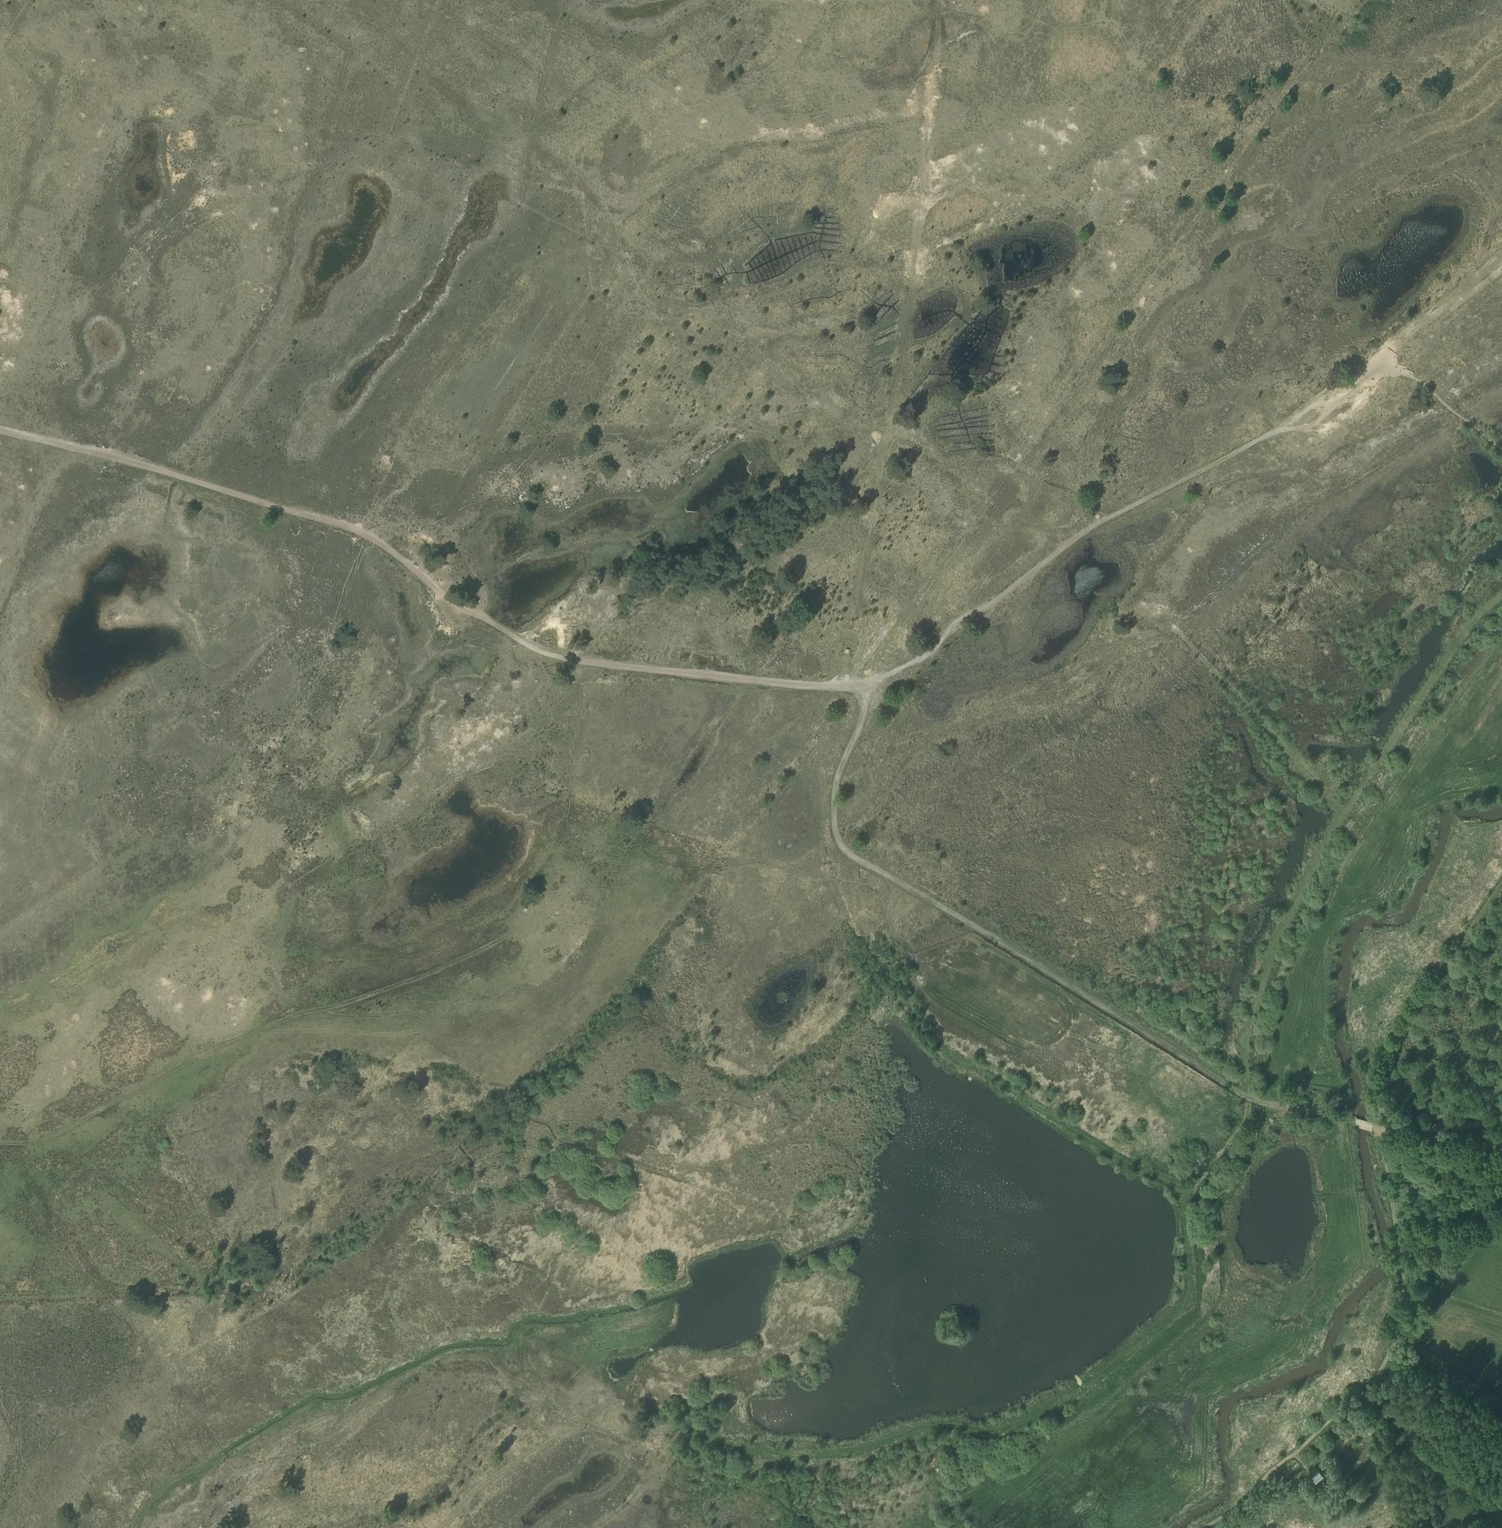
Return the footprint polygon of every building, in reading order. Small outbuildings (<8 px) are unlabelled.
[(1324,1476),(1319,1471),(1312,1477),(1316,1482),(1324,1476)]
